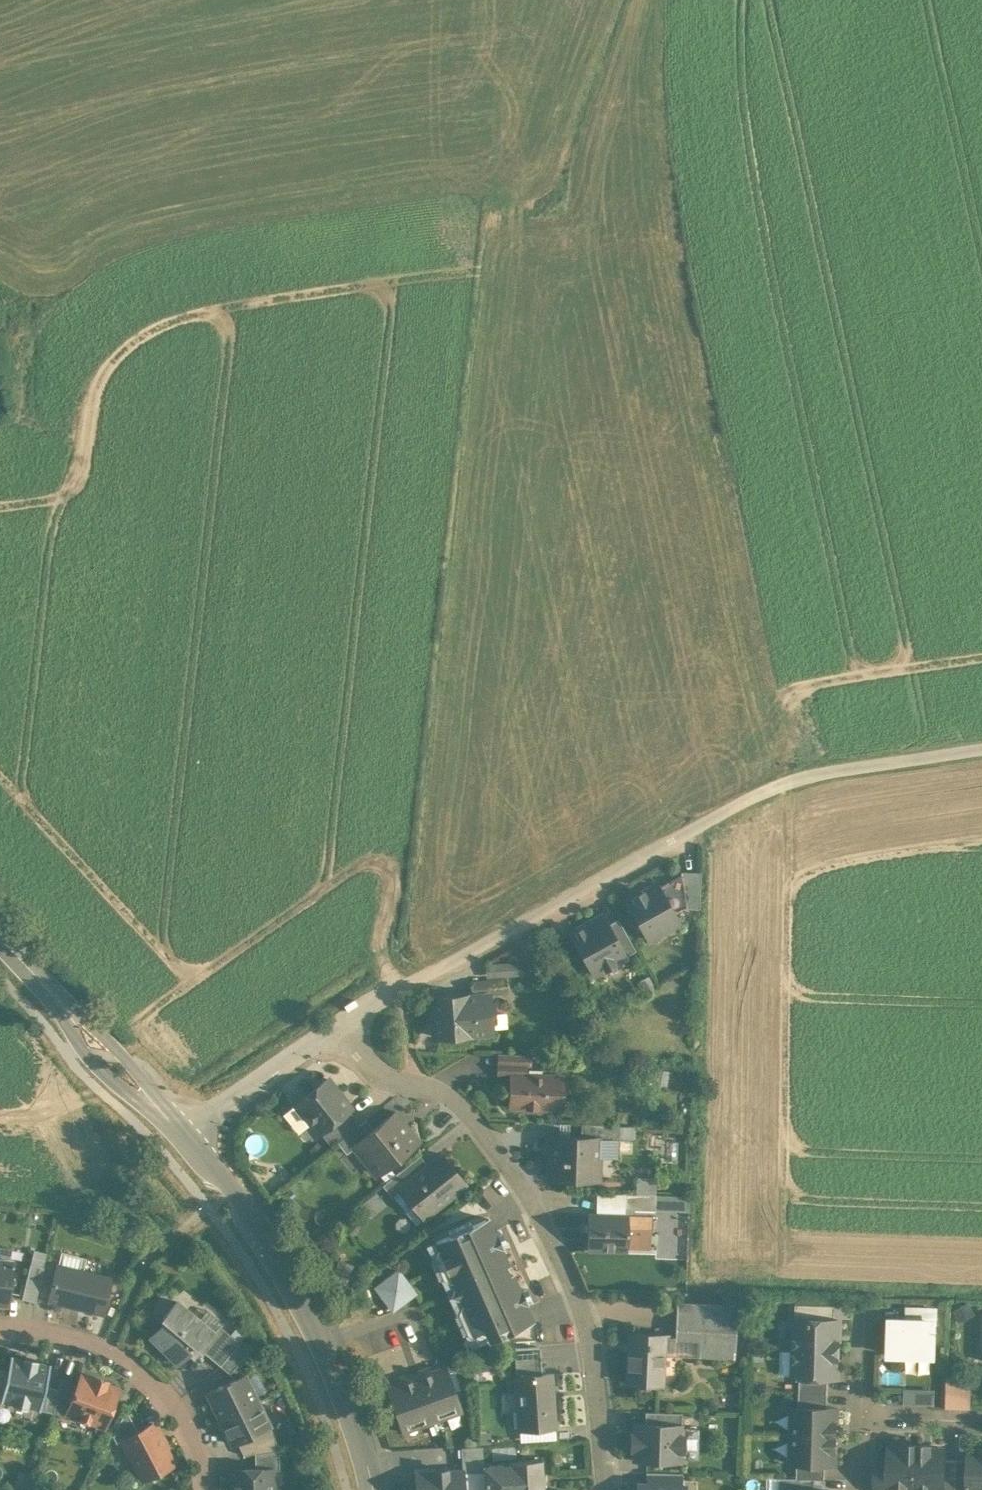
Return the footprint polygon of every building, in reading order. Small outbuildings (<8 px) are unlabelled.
[(700,874),(681,874),(659,886),(673,912),(683,907),(699,907),(700,874)] [(673,912),(659,886),(644,894),(642,891),(640,892),(641,892),(635,895),(633,896),(634,896),(627,900),(648,940),(679,922),(673,912)] [(608,924),(602,913),(592,919),(591,922),(586,925),(584,925),(571,932),(594,974),(626,957),(608,924)] [(636,950),(618,918),(608,924),(626,957),(636,950)] [(517,962),(486,964),(487,976),(518,974),(517,962)] [(637,977),(645,991),(655,985),(648,971),(637,977)] [(506,978),(471,980),(472,995),(489,994),(507,993),(506,978)] [(472,995),(434,998),(437,1037),(492,1032),(489,994),(472,995)] [(526,1054),(499,1053),(498,1073),(511,1074),(525,1074),(526,1054)] [(525,1074),(511,1074),(510,1105),(561,1107),(562,1076),(525,1074)] [(327,1078),(296,1103),(311,1122),(319,1132),(320,1132),(349,1109),(351,1107),(327,1078)] [(296,1103),(295,1103),(283,1111),(298,1131),(311,1122),(296,1103)] [(349,1109),(320,1132),(332,1146),(337,1141),(360,1123),(349,1109)] [(374,1129),(360,1140),(361,1141),(356,1146),(368,1161),(378,1173),(418,1141),(394,1112),(374,1129)] [(360,1123),(337,1141),(347,1153),(347,1152),(356,1146),(361,1141),(360,1140),(374,1129),(366,1119),(360,1123)] [(619,1124),(581,1123),(581,1136),(600,1137),(600,1138),(619,1139),(619,1124)] [(581,1136),(551,1135),(549,1177),(598,1179),(600,1138),(600,1137),(581,1136)] [(359,1168),(368,1161),(356,1146),(347,1152),(359,1168)] [(415,1174),(398,1188),(392,1194),(416,1224),(423,1219),(466,1184),(441,1153),(415,1174)] [(407,1165),(384,1183),(392,1194),(398,1188),(415,1174),(407,1165)] [(635,1173),(635,1192),(655,1193),(656,1173),(635,1173)] [(635,1192),(625,1192),(625,1209),(655,1210),(655,1193),(635,1192)] [(628,1215),(587,1213),(586,1249),(627,1250),(628,1231),(628,1217),(628,1215)] [(450,1294),(506,1270),(504,1265),(508,1263),(500,1245),(507,1242),(503,1232),(496,1235),(488,1218),(472,1225),(470,1221),(448,1231),(450,1235),(434,1241),(437,1248),(434,1256),(443,1277),(451,1280),(453,1286),(450,1294)] [(69,1227),(57,1224),(53,1238),(66,1241),(69,1227)] [(141,1236),(132,1225),(120,1235),(130,1245),(141,1236)] [(83,1254),(60,1249),(57,1264),(79,1270),(83,1254)] [(0,1259),(0,1302),(8,1303),(13,1261),(0,1259)] [(30,1263),(22,1297),(35,1301),(44,1266),(30,1263)] [(79,1270),(57,1264),(55,1269),(48,1298),(104,1312),(112,1278),(79,1270)] [(48,1298),(55,1269),(44,1266),(35,1301),(47,1304),(48,1298)] [(398,1270),(376,1287),(393,1309),(415,1292),(398,1270)] [(506,1270),(450,1294),(459,1298),(461,1304),(458,1311),(467,1332),(475,1335),(478,1342),(494,1335),(495,1339),(518,1329),(516,1325),(532,1318),(524,1301),(531,1298),(527,1288),(520,1291),(512,1273),(508,1275),(506,1270)] [(177,1300),(163,1317),(167,1320),(151,1336),(177,1362),(188,1351),(193,1356),(201,1348),(215,1332),(214,1331),(177,1300)] [(217,1315),(229,1317),(232,1302),(220,1300),(217,1315)] [(345,1300),(338,1305),(341,1308),(347,1303),(345,1300)] [(968,1301),(955,1307),(961,1319),(974,1313),(968,1301)] [(702,1303),(677,1302),(675,1336),(675,1339),(700,1340),(702,1303)] [(737,1305),(702,1303),(700,1340),(699,1355),(735,1357),(737,1305)] [(832,1305),(796,1304),(795,1318),(832,1319),(832,1305)] [(936,1308),(908,1307),(907,1319),(935,1320),(935,1321),(936,1321),(936,1308)] [(832,1319),(795,1318),(795,1348),(839,1349),(839,1319),(832,1319)] [(907,1319),(889,1319),(888,1353),(903,1353),(902,1356),(934,1357),(935,1342),(934,1342),(935,1321),(935,1320),(907,1319)] [(239,1341),(219,1324),(214,1331),(215,1332),(201,1348),(220,1364),(239,1341)] [(669,1334),(629,1332),(627,1381),(662,1383),(663,1354),(699,1355),(700,1340),(675,1339),(675,1336),(669,1336),(669,1334)] [(239,1341),(220,1364),(230,1372),(250,1348),(241,1340),(239,1341)] [(539,1346),(515,1348),(516,1376),(541,1374),(539,1346)] [(751,1347),(750,1362),(762,1362),(762,1348),(751,1347)] [(839,1349),(795,1348),(794,1375),(828,1377),(838,1377),(839,1349)] [(39,1359),(24,1356),(23,1358),(13,1355),(13,1354),(11,1354),(8,1370),(1,1401),(2,1401),(3,1401),(3,1400),(13,1403),(13,1405),(28,1408),(28,1406),(39,1408),(39,1409),(40,1410),(41,1409),(46,1385),(51,1363),(49,1363),(38,1361),(39,1359)] [(431,1367),(418,1371),(419,1375),(413,1377),(412,1373),(399,1378),(401,1382),(386,1387),(402,1431),(462,1410),(447,1365),(432,1371),(431,1367)] [(244,1373),(207,1392),(220,1418),(258,1400),(244,1373)] [(95,1379),(82,1374),(79,1383),(68,1412),(69,1412),(103,1425),(117,1388),(105,1383),(106,1380),(96,1376),(95,1379)] [(516,1376),(517,1391),(523,1391),(525,1408),(526,1428),(554,1426),(551,1374),(541,1374),(516,1376)] [(945,1407),(973,1408),(974,1376),(946,1375),(945,1407)] [(79,1383),(60,1376),(57,1388),(52,1412),(67,1417),(69,1412),(68,1412),(79,1383)] [(828,1377),(800,1376),(799,1391),(827,1392),(828,1377)] [(57,1388),(46,1385),(41,1409),(52,1412),(57,1388)] [(933,1390),(905,1390),(905,1402),(933,1402),(933,1390)] [(827,1392),(799,1391),(799,1406),(827,1407),(827,1392)] [(258,1400),(220,1418),(233,1443),(237,1441),(270,1425),(258,1400)] [(799,1406),(793,1406),(792,1434),(836,1435),(837,1407),(827,1407),(799,1406)] [(126,1408),(112,1434),(116,1442),(123,1439),(122,1438),(138,1430),(126,1408)] [(517,1409),(512,1409),(513,1429),(520,1428),(526,1428),(525,1408),(517,1409)] [(681,1412),(645,1411),(645,1423),(681,1424),(681,1412)] [(174,1463),(152,1422),(138,1430),(122,1438),(123,1439),(143,1479),(174,1463)] [(645,1423),(635,1423),(635,1433),(632,1433),(631,1449),(634,1449),(634,1459),(680,1460),(680,1450),(683,1450),(684,1434),(681,1434),(681,1424),(645,1423)] [(270,1425),(237,1441),(244,1454),(255,1452),(279,1448),(270,1425)] [(836,1435),(792,1434),(791,1462),(797,1462),(825,1463),(835,1463),(836,1435)] [(889,1446),(888,1460),(887,1489),(915,1489),(917,1444),(910,1444),(910,1447),(889,1446)] [(917,1444),(915,1489),(943,1489),(944,1459),(945,1448),(930,1447),(930,1444),(917,1444)] [(279,1448),(255,1452),(255,1468),(273,1468),(273,1469),(279,1469),(279,1448)] [(969,1449),(968,1459),(967,1489),(981,1489),(981,1449),(969,1449)] [(508,1461),(507,1461),(509,1489),(544,1489),(542,1459),(508,1461)] [(944,1459),(943,1489),(956,1489),(956,1459),(944,1459)] [(968,1459),(956,1459),(956,1489),(967,1489),(968,1459)] [(876,1460),(875,1489),(887,1489),(888,1460),(876,1460)] [(483,1463),(483,1470),(484,1489),(509,1489),(507,1461),(483,1463)] [(825,1463),(797,1462),(797,1477),(816,1478),(824,1478),(825,1463)] [(231,1469),(232,1489),(273,1489),(273,1469),(273,1468),(255,1468),(231,1469)] [(446,1471),(446,1469),(434,1470),(434,1472),(416,1473),(417,1489),(463,1489),(462,1472),(462,1470),(446,1471)] [(462,1472),(463,1489),(484,1489),(483,1470),(462,1472)] [(682,1472),(646,1471),(646,1483),(682,1484),(682,1472)] [(767,1489),(779,1489),(780,1476),(767,1476),(767,1489)] [(797,1477),(780,1476),(779,1489),(786,1489),(815,1489),(816,1478),(797,1477)]
